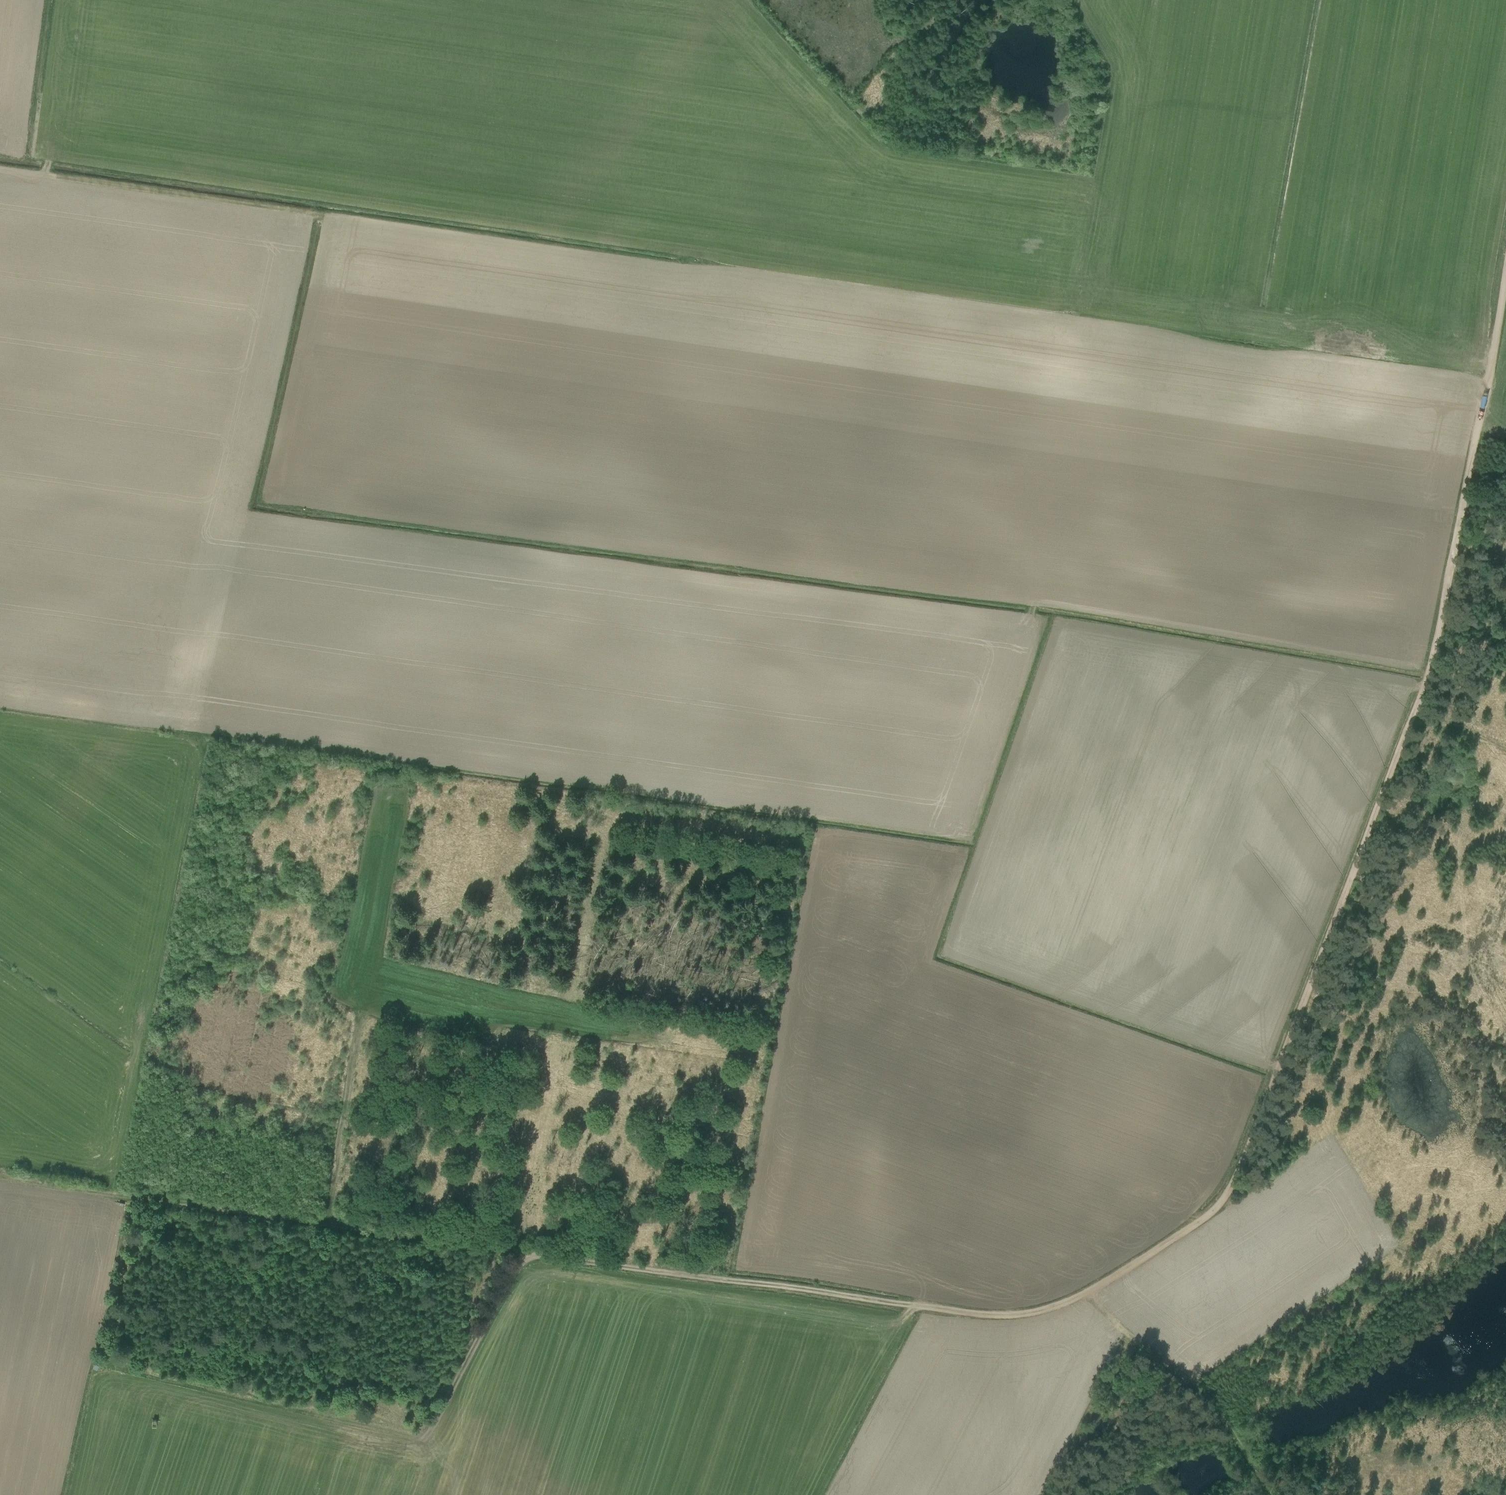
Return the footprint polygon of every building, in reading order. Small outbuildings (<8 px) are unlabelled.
[(1116,635),(1132,639),(1133,632),(1118,628),(1116,635)]
